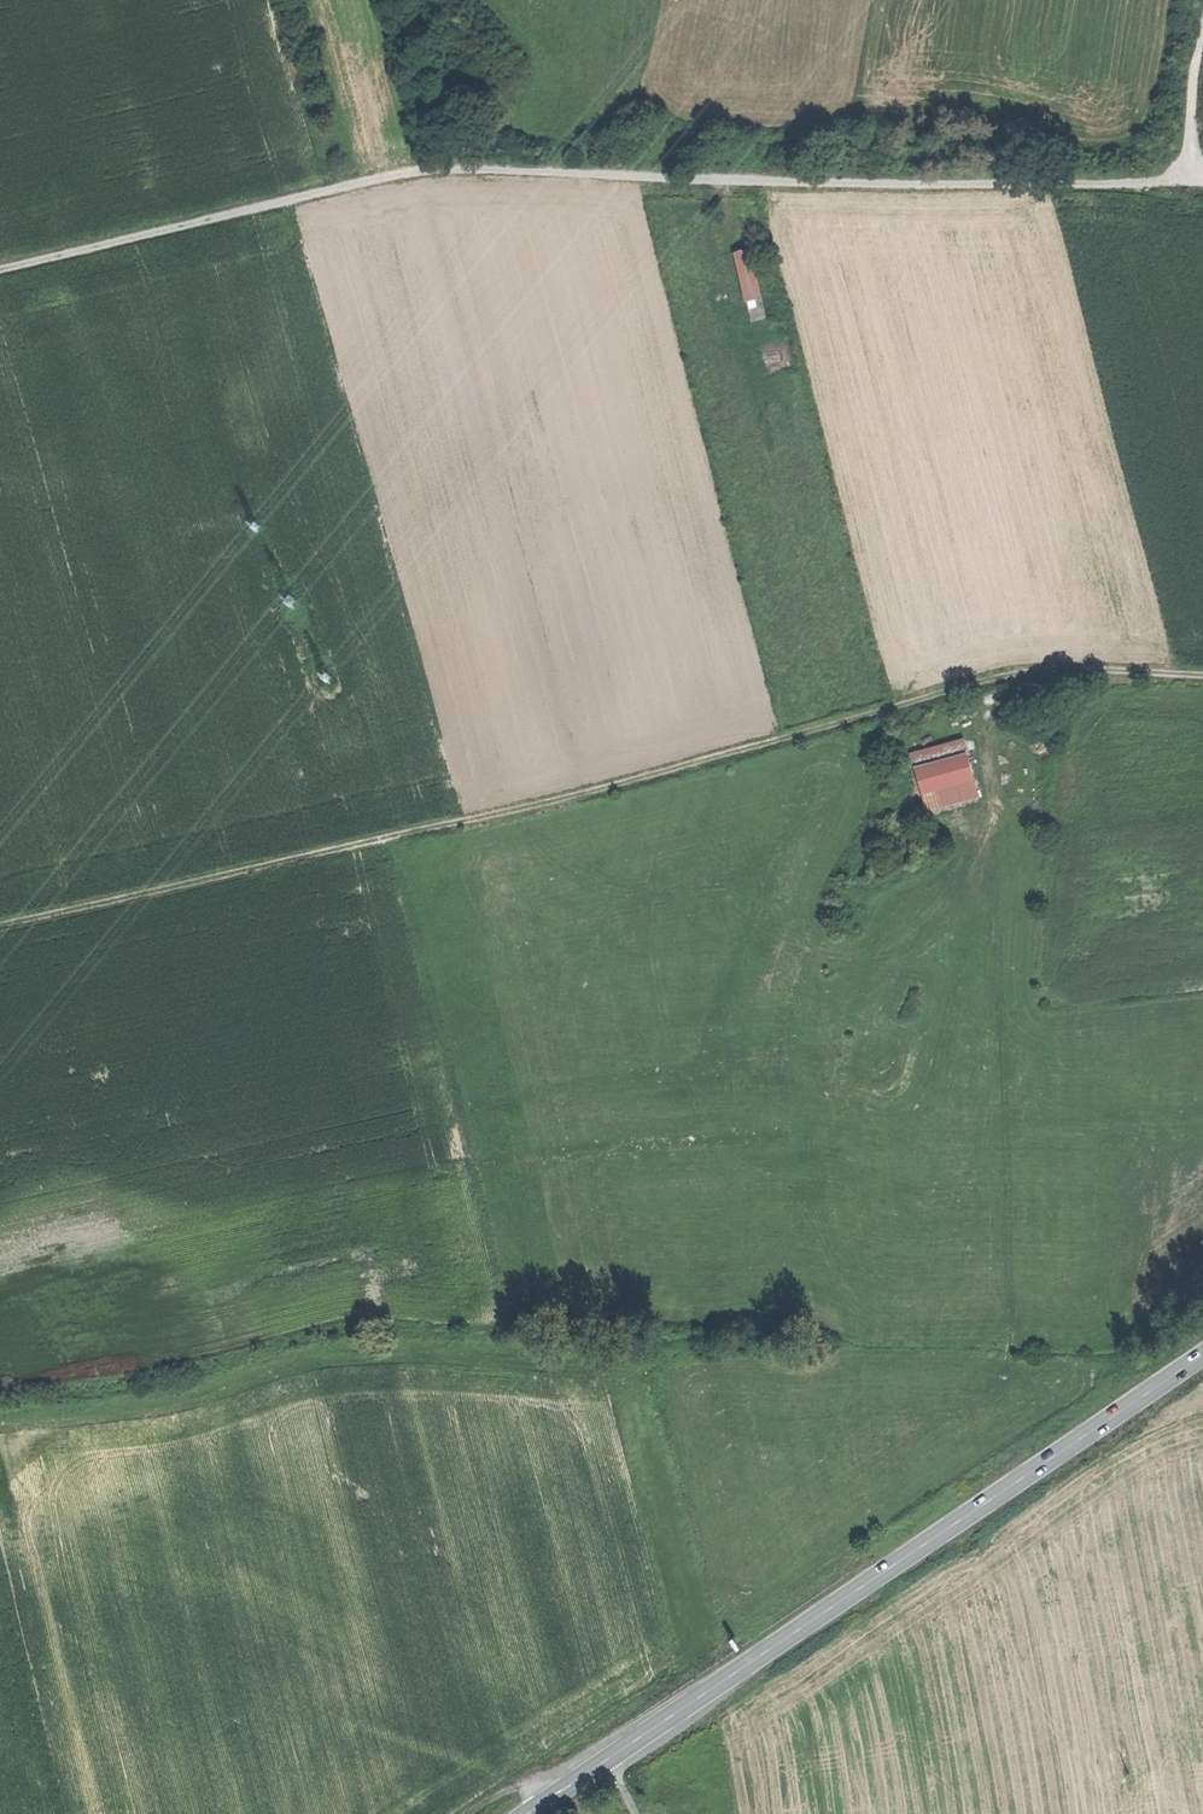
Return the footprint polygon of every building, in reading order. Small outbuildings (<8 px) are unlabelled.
[(732,254),(744,300),(758,297),(746,250),(732,254)] [(760,347),(769,377),(801,368),(792,339),(760,347)] [(910,755),(921,793),(973,779),(962,740),(910,755)]
